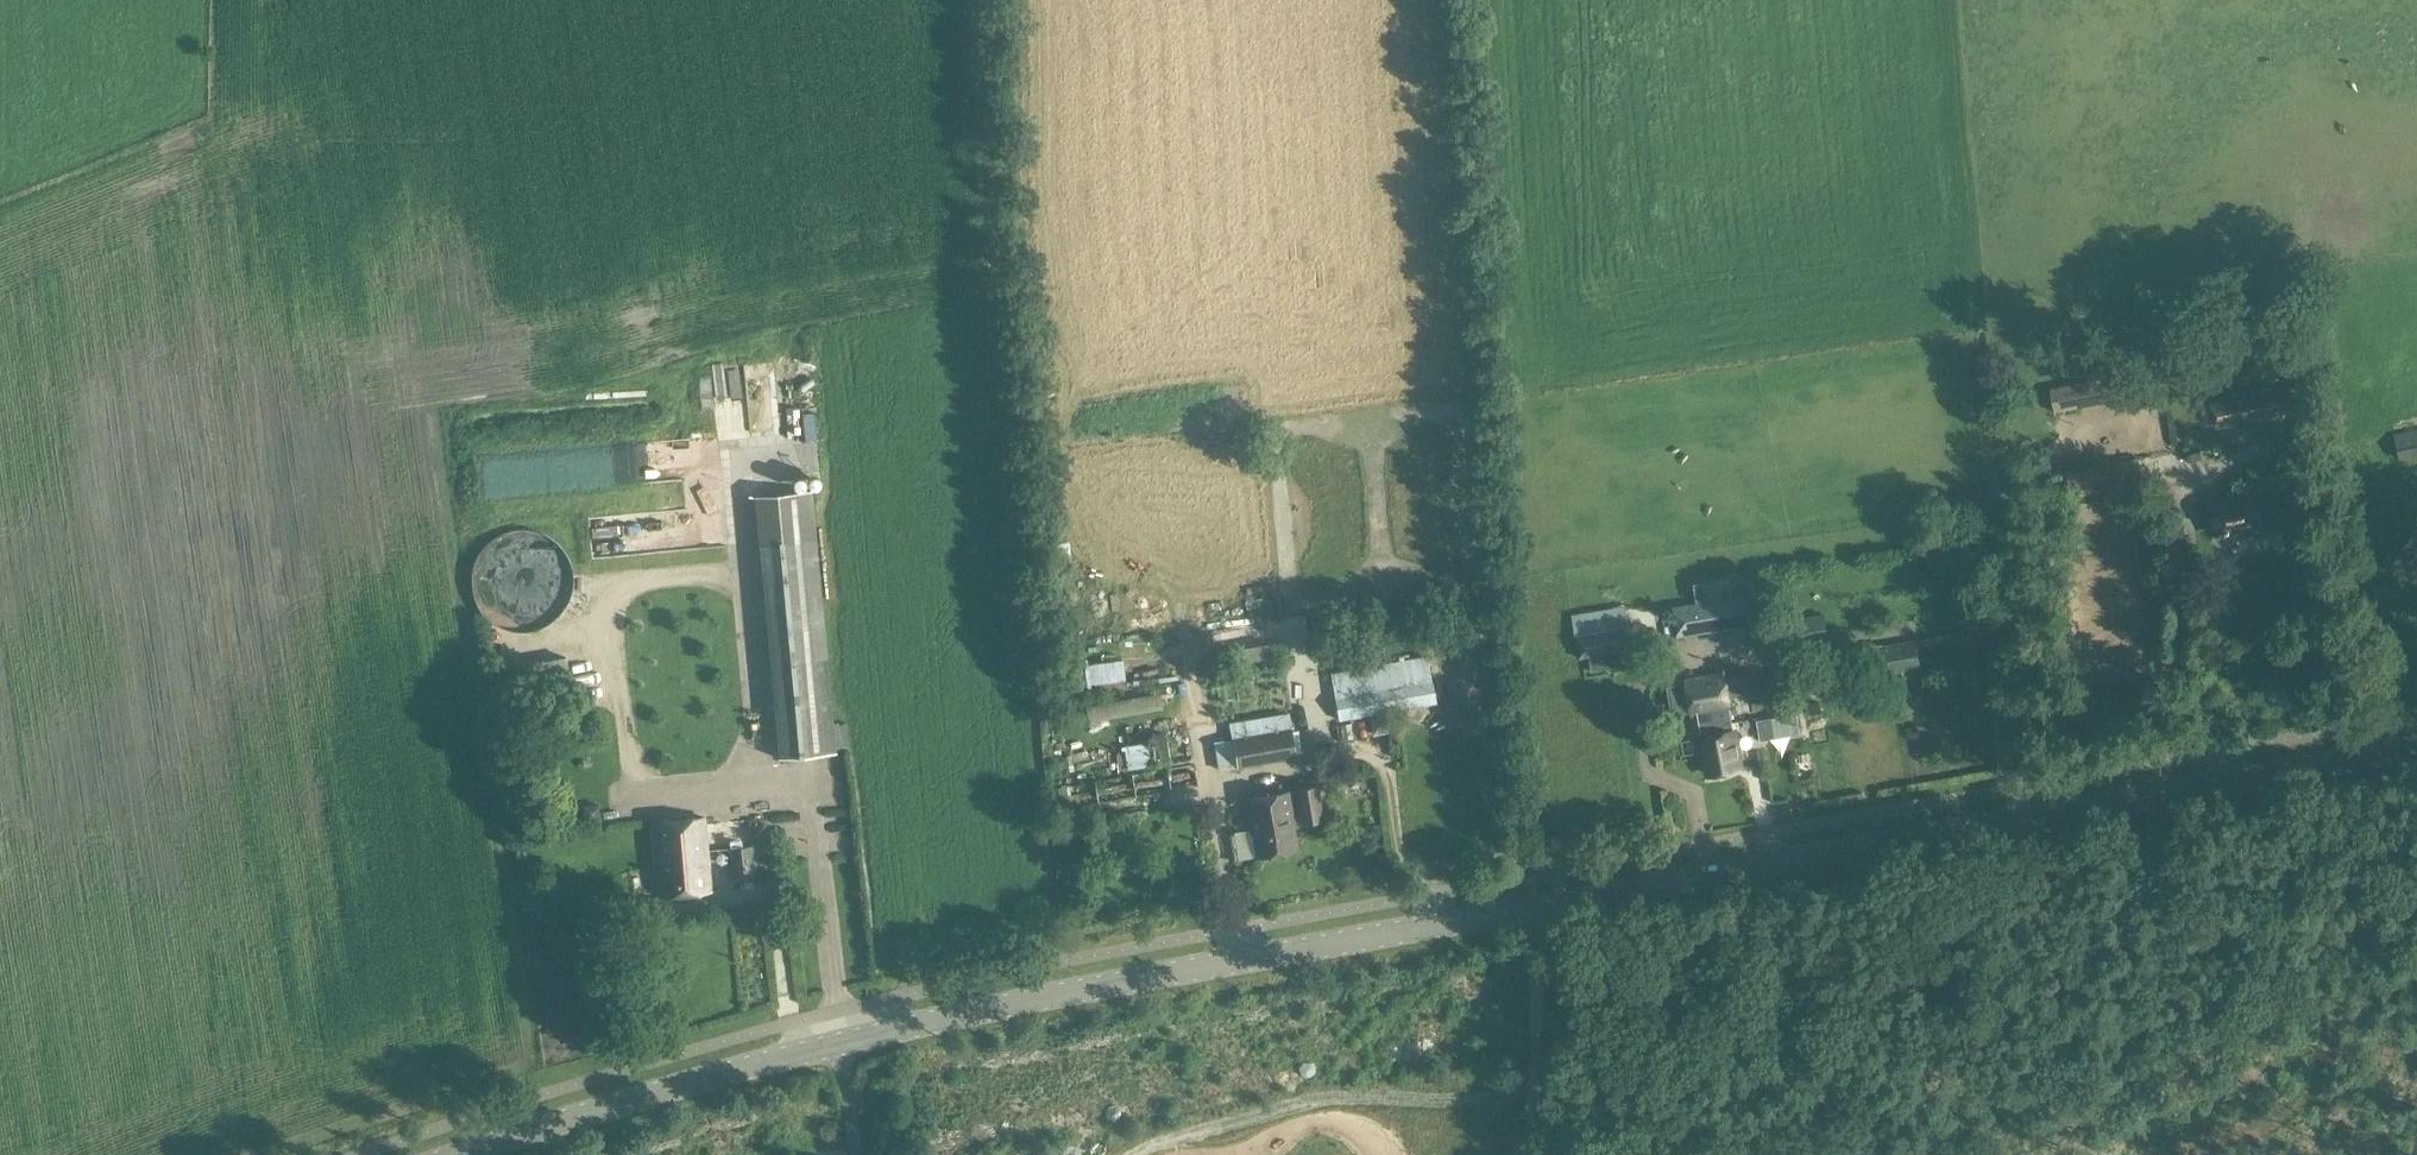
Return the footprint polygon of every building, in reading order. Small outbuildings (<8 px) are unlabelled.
[(2052,388),(2055,413),(2105,403),(2101,378),(2052,388)] [(2298,415),(2292,386),(2211,401),(2216,431),(2298,415)] [(2400,461),(2416,458),(2416,433),(2395,437),(2400,461)] [(686,446),(668,448),(670,461),(688,458),(686,446)] [(2256,497),(2214,505),(2220,533),(2229,532),(2229,535),(2263,529),(2261,520),(2281,516),(2275,486),(2255,490),(2256,497)] [(780,759),(837,754),(814,490),(757,495),(780,759)] [(664,517),(638,520),(640,543),(667,540),(664,517)] [(540,532),(531,530),(521,529),(512,530),(503,533),(494,538),(487,544),(481,551),(476,560),(473,569),(472,578),(473,588),(475,597),(479,606),(485,614),(492,620),(500,625),(509,629),(519,630),(528,630),(538,628),(547,624),(555,619),(562,612),(567,604),(571,595),(573,586),(573,576),(572,567),(568,557),(563,549),(557,542),(549,536),(540,532)] [(1760,624),(1759,619),(1755,597),(1755,593),(1673,607),(1678,638),(1733,629),(1735,639),(1757,636),(1756,625),(1760,624)] [(1573,616),(1580,660),(1633,650),(1626,606),(1573,616)] [(1762,651),(1831,639),(1826,614),(1757,626),(1762,651)] [(1881,647),(1885,675),(1922,668),(1919,652),(1928,651),(1926,638),(1881,647)] [(1437,703),(1428,655),(1330,672),(1339,721),(1437,703)] [(1698,712),(1710,776),(1742,770),(1724,675),(1688,682),(1693,713),(1698,712)] [(1747,678),(1745,679),(1747,694),(1748,698),(1759,696),(1755,677),(1747,678)] [(1296,758),(1291,728),(1233,738),(1238,768),(1296,758)] [(1231,738),(1214,740),(1217,771),(1235,769),(1231,738)] [(1254,833),(1258,857),(1296,851),(1291,823),(1321,818),(1318,798),(1292,803),(1290,792),(1246,799),(1252,833),(1254,833)] [(661,897),(711,892),(704,819),(654,824),(661,897)] [(754,846),(730,849),(733,882),(757,879),(754,846)]
